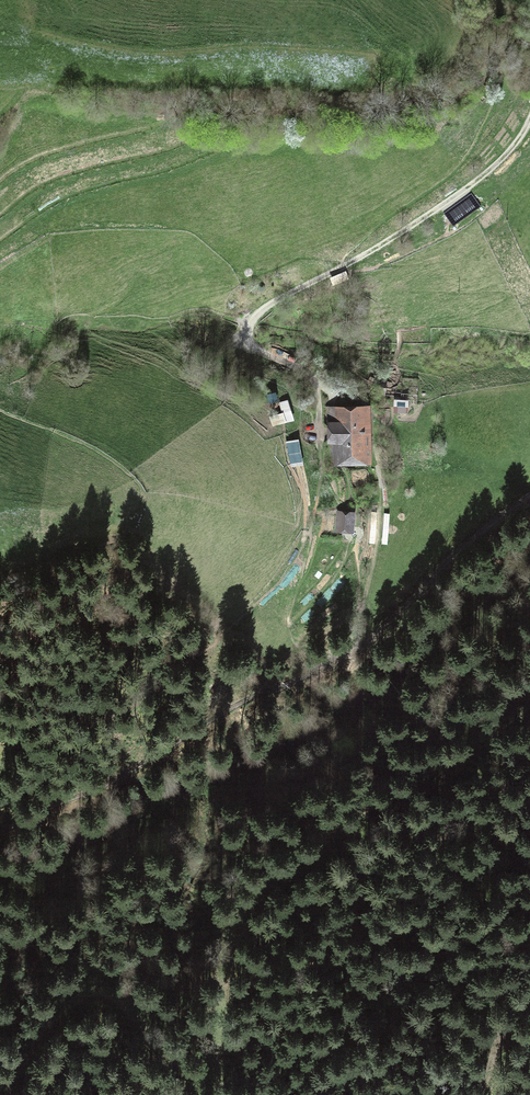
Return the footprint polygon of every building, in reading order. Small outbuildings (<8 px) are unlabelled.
[(458,225),(481,209),(473,196),(449,212),(458,225)] [(272,424),(294,421),(291,399),(283,400),(285,412),(270,415),(272,424)] [(267,403),(270,414),(284,411),(282,400),(267,403)] [(339,459),(364,458),(363,408),(325,409),(326,437),(339,437),(339,459)] [(288,440),(291,466),(303,465),(301,439),(288,440)] [(350,530),(361,530),(362,511),(342,510),(341,527),(350,528),(350,530)]
